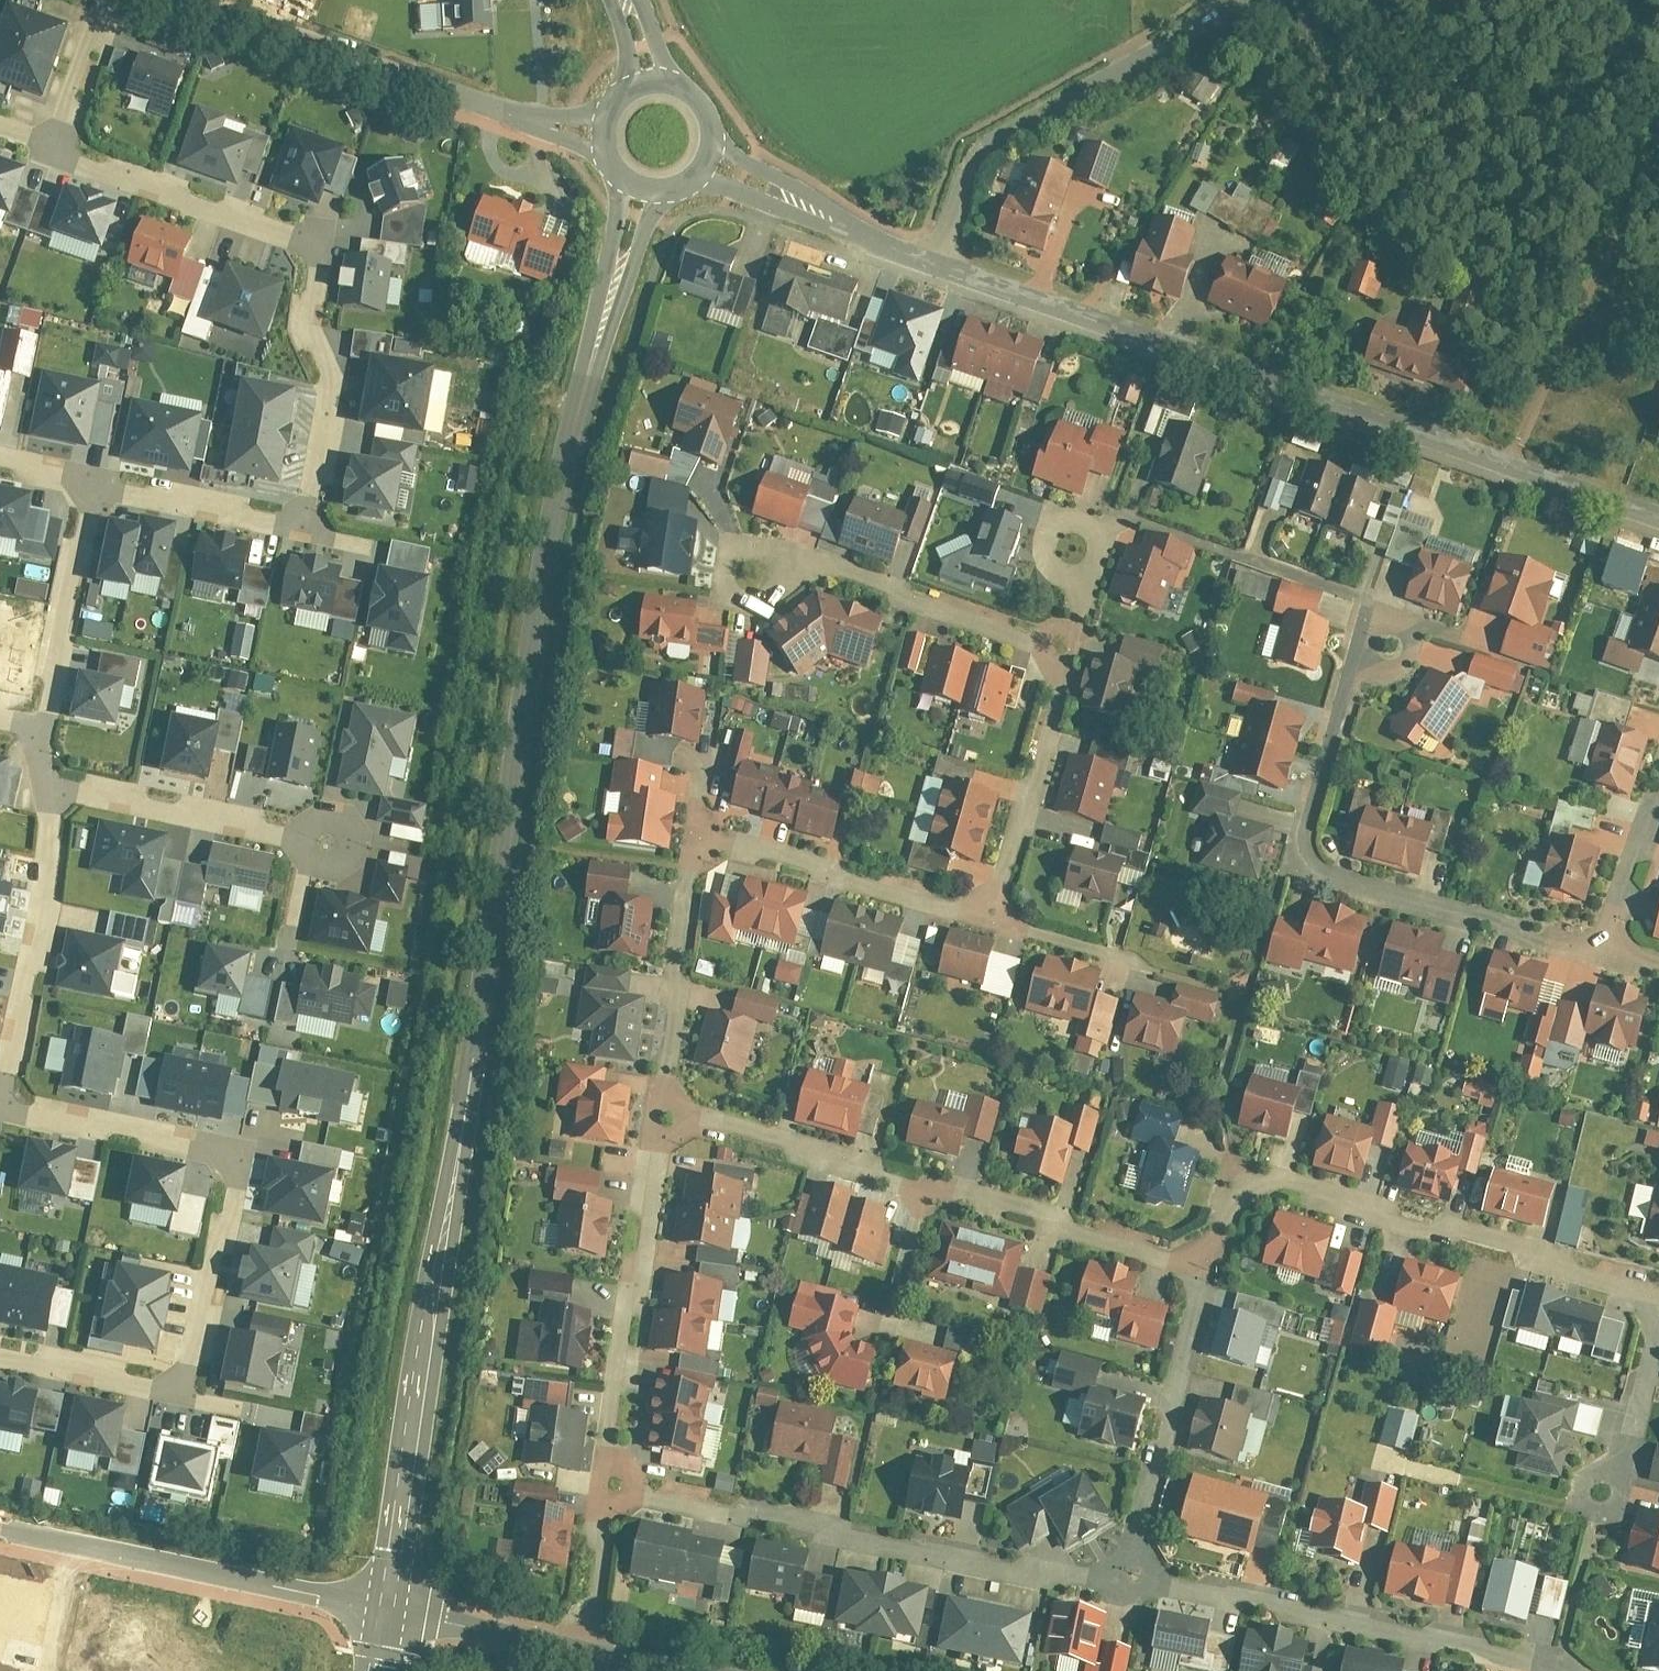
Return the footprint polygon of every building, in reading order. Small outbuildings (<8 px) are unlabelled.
[(444,31),(493,30),(493,0),(444,0),(444,31)] [(10,8),(0,40),(0,84),(49,99),(71,27),(10,8)] [(198,63),(152,50),(141,89),(166,96),(187,102),(198,63)] [(1190,97),(1202,74),(1190,67),(1178,90),(1190,97)] [(1204,108),(1218,87),(1204,77),(1189,98),(1204,108)] [(182,121),(187,102),(166,96),(161,115),(182,121)] [(205,106),(199,123),(234,134),(240,116),(205,106)] [(199,123),(187,164),(251,184),(264,143),(234,134),(199,123)] [(354,148),(303,130),(288,170),(329,185),(340,189),(354,148)] [(1093,142),(1085,169),(1081,180),(1109,189),(1122,151),(1093,142)] [(1009,200),(996,239),(1053,259),(1081,180),(1085,169),(1037,153),(1019,204),(1009,200)] [(410,162),(369,174),(384,226),(425,214),(410,162)] [(0,164),(0,212),(15,217),(29,173),(0,164)] [(329,185),(288,170),(282,187),(323,202),(329,185)] [(1202,215),(1216,192),(1202,183),(1188,206),(1202,215)] [(120,211),(69,196),(56,240),(107,255),(120,211)] [(548,220),(492,203),(477,253),(534,269),(548,220)] [(1159,212),(1133,283),(1182,301),(1198,256),(1192,255),(1202,228),(1159,212)] [(196,239),(146,223),(131,267),(181,283),(196,239)] [(691,241),(677,277),(720,294),(715,306),(734,313),(746,281),(731,276),(738,259),(691,241)] [(408,257),(356,250),(347,311),(399,318),(408,257)] [(1359,251),(1345,293),(1383,306),(1391,283),(1384,281),(1390,261),(1359,251)] [(791,256),(776,305),(823,320),(850,328),(865,279),(791,256)] [(1235,258),(1215,302),(1272,328),(1292,284),(1235,258)] [(282,284),(223,263),(205,315),(264,335),(282,284)] [(128,270),(125,282),(150,287),(153,275),(128,270)] [(920,385),(946,313),(892,294),(872,351),(900,361),(895,375),(920,385)] [(9,308),(5,326),(38,332),(41,314),(9,308)] [(1383,321),(1370,363),(1466,393),(1475,363),(1441,352),(1451,320),(1418,309),(1412,330),(1383,321)] [(861,331),(850,328),(823,320),(815,348),(852,359),(861,331)] [(1042,351),(969,324),(951,373),(1024,400),(1042,351)] [(139,341),(135,358),(150,362),(155,345),(139,341)] [(443,363),(382,353),(371,421),(432,431),(443,363)] [(0,369),(0,433),(4,434),(19,374),(0,369)] [(108,379),(56,370),(44,439),(96,448),(108,379)] [(1123,403),(1136,406),(1142,380),(1129,377),(1123,403)] [(301,390),(241,381),(227,478),(287,487),(301,390)] [(745,421),(685,395),(663,445),(722,471),(745,421)] [(215,419),(146,400),(130,456),(200,475),(215,419)] [(1650,439),(1658,442),(1658,411),(1650,439)] [(899,438),(904,420),(882,413),(876,431),(899,438)] [(1219,438),(1176,424),(1152,497),(1195,511),(1219,438)] [(1130,439),(1103,432),(1092,477),(1119,484),(1130,439)] [(1098,452),(1051,438),(1038,481),(1085,495),(1098,452)] [(418,461),(362,449),(352,501),(408,512),(418,461)] [(1377,489),(1314,468),(1295,527),(1358,547),(1377,489)] [(474,493),(477,470),(465,469),(462,492),(474,493)] [(811,487),(766,472),(751,517),(796,532),(811,487)] [(964,474),(958,491),(992,502),(998,485),(964,474)] [(0,486),(0,535),(38,542),(47,494),(0,486)] [(913,516),(847,500),(834,552),(899,569),(913,516)] [(1023,515),(978,504),(962,572),(1007,583),(1023,515)] [(646,514),(637,575),(690,583),(699,522),(646,514)] [(166,587),(178,528),(141,521),(139,530),(108,524),(96,585),(132,593),(134,580),(166,587)] [(1201,551),(1140,531),(1118,597),(1179,617),(1201,551)] [(267,545),(211,535),(202,584),(258,594),(267,545)] [(1611,556),(1597,553),(1589,588),(1630,597),(1633,584),(1639,586),(1648,546),(1636,544),(1636,545),(1615,541),(1611,556)] [(1580,572),(1511,550),(1479,646),(1548,669),(1580,572)] [(355,563),(301,553),(292,599),(347,609),(355,563)] [(1476,574),(1427,558),(1412,605),(1460,621),(1476,574)] [(431,578),(380,570),(369,645),(420,653),(431,578)] [(1264,603),(1270,580),(1236,571),(1229,593),(1264,603)] [(13,596),(45,601),(47,586),(16,580),(13,596)] [(645,590),(639,641),(721,651),(723,633),(699,630),(703,597),(645,590)] [(1650,590),(1627,657),(1658,668),(1658,593),(1650,590)] [(823,594),(771,635),(803,676),(830,654),(868,668),(888,618),(823,594)] [(1339,632),(1289,615),(1272,666),(1322,682),(1339,632)] [(81,623),(80,638),(110,641),(111,625),(81,623)] [(228,657),(247,662),(255,628),(236,624),(228,657)] [(916,676),(921,638),(907,636),(902,674),(916,676)] [(744,640),(739,682),(766,685),(772,644),(744,640)] [(1013,671),(940,649),(924,703),(997,725),(1013,671)] [(1145,675),(1099,660),(1078,722),(1125,737),(1145,675)] [(139,681),(90,670),(78,719),(128,730),(139,681)] [(1475,699),(1434,674),(1399,733),(1439,757),(1475,699)] [(706,691),(661,685),(653,746),(698,752),(706,691)] [(409,712),(365,703),(346,789),(389,798),(399,757),(409,712)] [(1311,723),(1261,706),(1236,781),(1286,798),(1311,723)] [(231,717),(183,708),(171,772),(219,780),(231,717)] [(428,717),(409,712),(399,757),(418,761),(428,717)] [(333,725),(283,718),(274,785),(323,792),(333,725)] [(1648,747),(1605,733),(1588,784),(1631,799),(1648,747)] [(1091,743),(1088,753),(1106,758),(1109,748),(1091,743)] [(0,749),(0,830),(6,831),(20,752),(0,749)] [(1123,775),(1074,759),(1055,816),(1104,832),(1123,775)] [(748,763),(735,807),(832,835),(845,791),(748,763)] [(679,772),(610,764),(601,850),(670,858),(679,772)] [(1001,806),(954,790),(933,854),(980,869),(1001,806)] [(397,804),(393,827),(437,834),(440,811),(397,804)] [(1552,827),(1591,831),(1594,809),(1554,805),(1552,827)] [(1443,833),(1365,808),(1349,857),(1427,883),(1443,833)] [(1272,834),(1216,820),(1204,866),(1260,880),(1272,834)] [(182,836),(109,823),(102,866),(139,872),(175,878),(182,836)] [(288,855),(221,843),(212,893),(279,905),(288,855)] [(1607,860),(1560,844),(1543,897),(1589,912),(1607,860)] [(1126,873),(1073,855),(1057,901),(1111,919),(1126,873)] [(170,903),(175,878),(139,872),(135,897),(170,903)] [(0,877),(0,935),(17,938),(27,881),(0,877)] [(809,898),(737,881),(723,940),(795,957),(809,898)] [(394,903),(329,891),(319,940),(384,953),(394,903)] [(648,908),(603,902),(596,955),(640,961),(648,908)] [(1368,922),(1286,902),(1270,966),(1352,986),(1368,922)] [(904,922),(829,905),(816,962),(891,979),(904,922)] [(1650,939),(1658,942),(1658,914),(1650,939)] [(1001,941),(948,929),(935,983),(988,995),(1001,941)] [(138,940),(79,930),(68,987),(128,998),(138,940)] [(1474,951),(1407,934),(1393,992),(1459,1009),(1474,951)] [(255,960),(209,951),(201,997),(246,1006),(255,960)] [(1553,967),(1493,952),(1479,1011),(1538,1025),(1553,967)] [(1105,971),(1039,956),(1025,1016),(1091,1031),(1105,971)] [(798,986),(801,966),(776,962),(772,982),(798,986)] [(382,981),(319,969),(310,1018),(372,1030),(382,981)] [(1647,999),(1573,981),(1556,1048),(1630,1066),(1647,999)] [(387,983),(385,1007),(405,1009),(407,984),(387,983)] [(643,997),(584,989),(574,1062),(633,1070),(643,997)] [(1177,1005),(1140,996),(1129,1045),(1179,1057),(1187,1021),(1209,1026),(1215,997),(1181,989),(1177,1005)] [(757,1022),(711,1010),(697,1069),(743,1080),(757,1022)] [(132,1043),(63,1028),(49,1091),(118,1107),(132,1043)] [(245,1067),(159,1052),(147,1117),(234,1132),(245,1067)] [(1383,1085),(1402,1091),(1410,1064),(1391,1058),(1383,1085)] [(1536,1086),(1541,1063),(1527,1059),(1522,1083),(1536,1086)] [(369,1076),(296,1062),(286,1113),(359,1127),(369,1076)] [(831,1080),(804,1074),(792,1129),(861,1145),(874,1090),(854,1086),(858,1070),(835,1064),(831,1080)] [(633,1080),(565,1071),(556,1137),(624,1146),(633,1080)] [(1302,1091),(1244,1077),(1231,1130),(1289,1144),(1302,1091)] [(1497,1087),(1466,1079),(1461,1098),(1492,1106),(1497,1087)] [(1098,1113),(1101,1098),(1088,1095),(1085,1110),(1098,1113)] [(964,1117),(918,1107),(908,1151),(962,1163),(967,1141),(989,1146),(999,1104),(968,1097),(964,1117)] [(1067,1127),(1029,1118),(1015,1176),(1063,1187),(1071,1151),(1080,1153),(1090,1113),(1071,1109),(1067,1127)] [(1375,1128),(1325,1116),(1312,1168),(1362,1181),(1375,1128)] [(90,1142),(35,1132),(26,1181),(81,1191),(90,1142)] [(1462,1155),(1412,1143),(1399,1198),(1448,1210),(1462,1155)] [(1186,1211),(1199,1155),(1154,1145),(1141,1200),(1186,1211)] [(1634,1247),(1658,1253),(1658,1148),(1634,1247)] [(1554,1179),(1491,1163),(1478,1213),(1542,1228),(1554,1179)] [(350,1179),(281,1164),(272,1205),(342,1219),(350,1179)] [(185,1176),(139,1166),(131,1205),(177,1214),(185,1176)] [(550,1190),(594,1199),(599,1175),(554,1166),(550,1190)] [(745,1183),(690,1176),(681,1244),(736,1251),(745,1183)] [(857,1194),(821,1186),(808,1244),(833,1249),(831,1257),(885,1269),(891,1244),(875,1240),(883,1205),(856,1199),(857,1194)] [(1577,1248),(1584,1192),(1562,1189),(1555,1245),(1577,1248)] [(615,1205),(565,1199),(557,1256),(607,1263),(615,1205)] [(1362,1235),(1277,1214),(1261,1278),(1346,1299),(1362,1235)] [(1028,1245),(943,1225),(929,1287),(1014,1306),(1028,1245)] [(356,1267),(361,1252),(333,1242),(328,1257),(356,1267)] [(298,1265),(248,1255),(237,1307),(287,1317),(298,1265)] [(1367,1299),(1354,1345),(1389,1355),(1396,1330),(1447,1345),(1466,1278),(1410,1261),(1396,1307),(1367,1299)] [(4,1262),(0,1285),(0,1318),(68,1331),(78,1277),(4,1262)] [(1142,1276),(1090,1262),(1077,1312),(1124,1325),(1129,1326),(1136,1299),(1142,1276)] [(175,1281),(112,1268),(95,1351),(158,1364),(175,1281)] [(732,1284),(667,1275),(656,1355),(721,1363),(732,1284)] [(1605,1308),(1524,1288),(1511,1342),(1591,1362),(1605,1308)] [(857,1304),(802,1291),(794,1329),(808,1332),(805,1345),(826,1381),(864,1390),(873,1352),(848,1346),(857,1304)] [(1171,1308),(1136,1299),(1129,1326),(1124,1325),(1120,1341),(1159,1351),(1171,1308)] [(593,1311),(533,1303),(524,1368),(584,1376),(593,1311)] [(1228,1310),(1214,1364),(1272,1379),(1286,1325),(1228,1310)] [(1325,1320),(1319,1342),(1339,1347),(1344,1325),(1325,1320)] [(909,1341),(896,1389),(948,1403),(961,1355),(909,1341)] [(278,1350),(233,1344),(226,1400),(271,1406),(278,1350)] [(1154,1401),(1088,1386),(1078,1430),(1144,1445),(1154,1401)] [(715,1394),(662,1387),(652,1457),(706,1464),(715,1394)] [(136,1400),(83,1390),(73,1442),(126,1452),(136,1400)] [(775,1406),(777,1395),(757,1391),(755,1402),(775,1406)] [(1526,1401),(1514,1455),(1526,1458),(1524,1466),(1565,1476),(1571,1452),(1561,1449),(1564,1434),(1578,1437),(1586,1404),(1537,1393),(1535,1403),(1526,1401)] [(0,1394),(0,1442),(37,1449),(39,1435),(60,1439),(66,1407),(0,1394)] [(1255,1412),(1204,1401),(1191,1458),(1242,1469),(1255,1412)] [(1407,1456),(1418,1419),(1388,1410),(1377,1447),(1407,1456)] [(588,1418),(537,1411),(530,1466),(580,1472),(588,1418)] [(842,1427),(773,1412),(762,1456),(832,1472),(842,1427)] [(205,1451),(160,1442),(150,1492),(209,1504),(219,1460),(234,1463),(243,1425),(212,1419),(205,1451)] [(313,1444),(256,1433),(243,1497),(300,1508),(313,1444)] [(922,1456),(910,1512),(964,1523),(975,1467),(922,1456)] [(1051,1488),(1014,1510),(1036,1547),(1059,1533),(1069,1549),(1113,1523),(1086,1478),(1056,1496),(1051,1488)] [(1281,1500),(1201,1482),(1187,1539),(1268,1557),(1281,1500)] [(529,1503),(553,1503),(553,1489),(529,1490),(529,1503)] [(1372,1514),(1325,1503),(1311,1566),(1358,1577),(1372,1514)] [(578,1518),(519,1510),(511,1572),(569,1580),(578,1518)] [(1643,1510),(1629,1567),(1658,1575),(1658,1514),(1643,1510)] [(736,1555),(639,1532),(629,1575),(726,1597),(736,1555)] [(763,1542),(753,1590),(803,1600),(813,1552),(763,1542)] [(1470,1561),(1403,1546),(1392,1596),(1459,1612),(1470,1561)] [(1537,1574),(1494,1564),(1482,1618),(1525,1628),(1537,1574)] [(933,1594),(845,1574),(831,1637),(918,1657),(933,1594)] [(1534,1616),(1558,1622),(1568,1585),(1543,1578),(1534,1616)] [(949,1601),(936,1654),(1011,1670),(1023,1670),(1035,1620),(949,1601)] [(1641,1668),(1653,1670),(1658,1670),(1658,1602),(1656,1601),(1641,1668)] [(1109,1617),(1056,1605),(1044,1659),(1097,1670),(1109,1617)] [(1161,1615),(1152,1656),(1180,1663),(1179,1669),(1186,1670),(1223,1670),(1226,1659),(1208,1655),(1215,1627),(1161,1615)] [(1252,1633),(1244,1670),(1317,1670),(1301,1667),(1306,1645),(1252,1633)] [(1356,1653),(1352,1670),(1433,1670),(1356,1653)]
